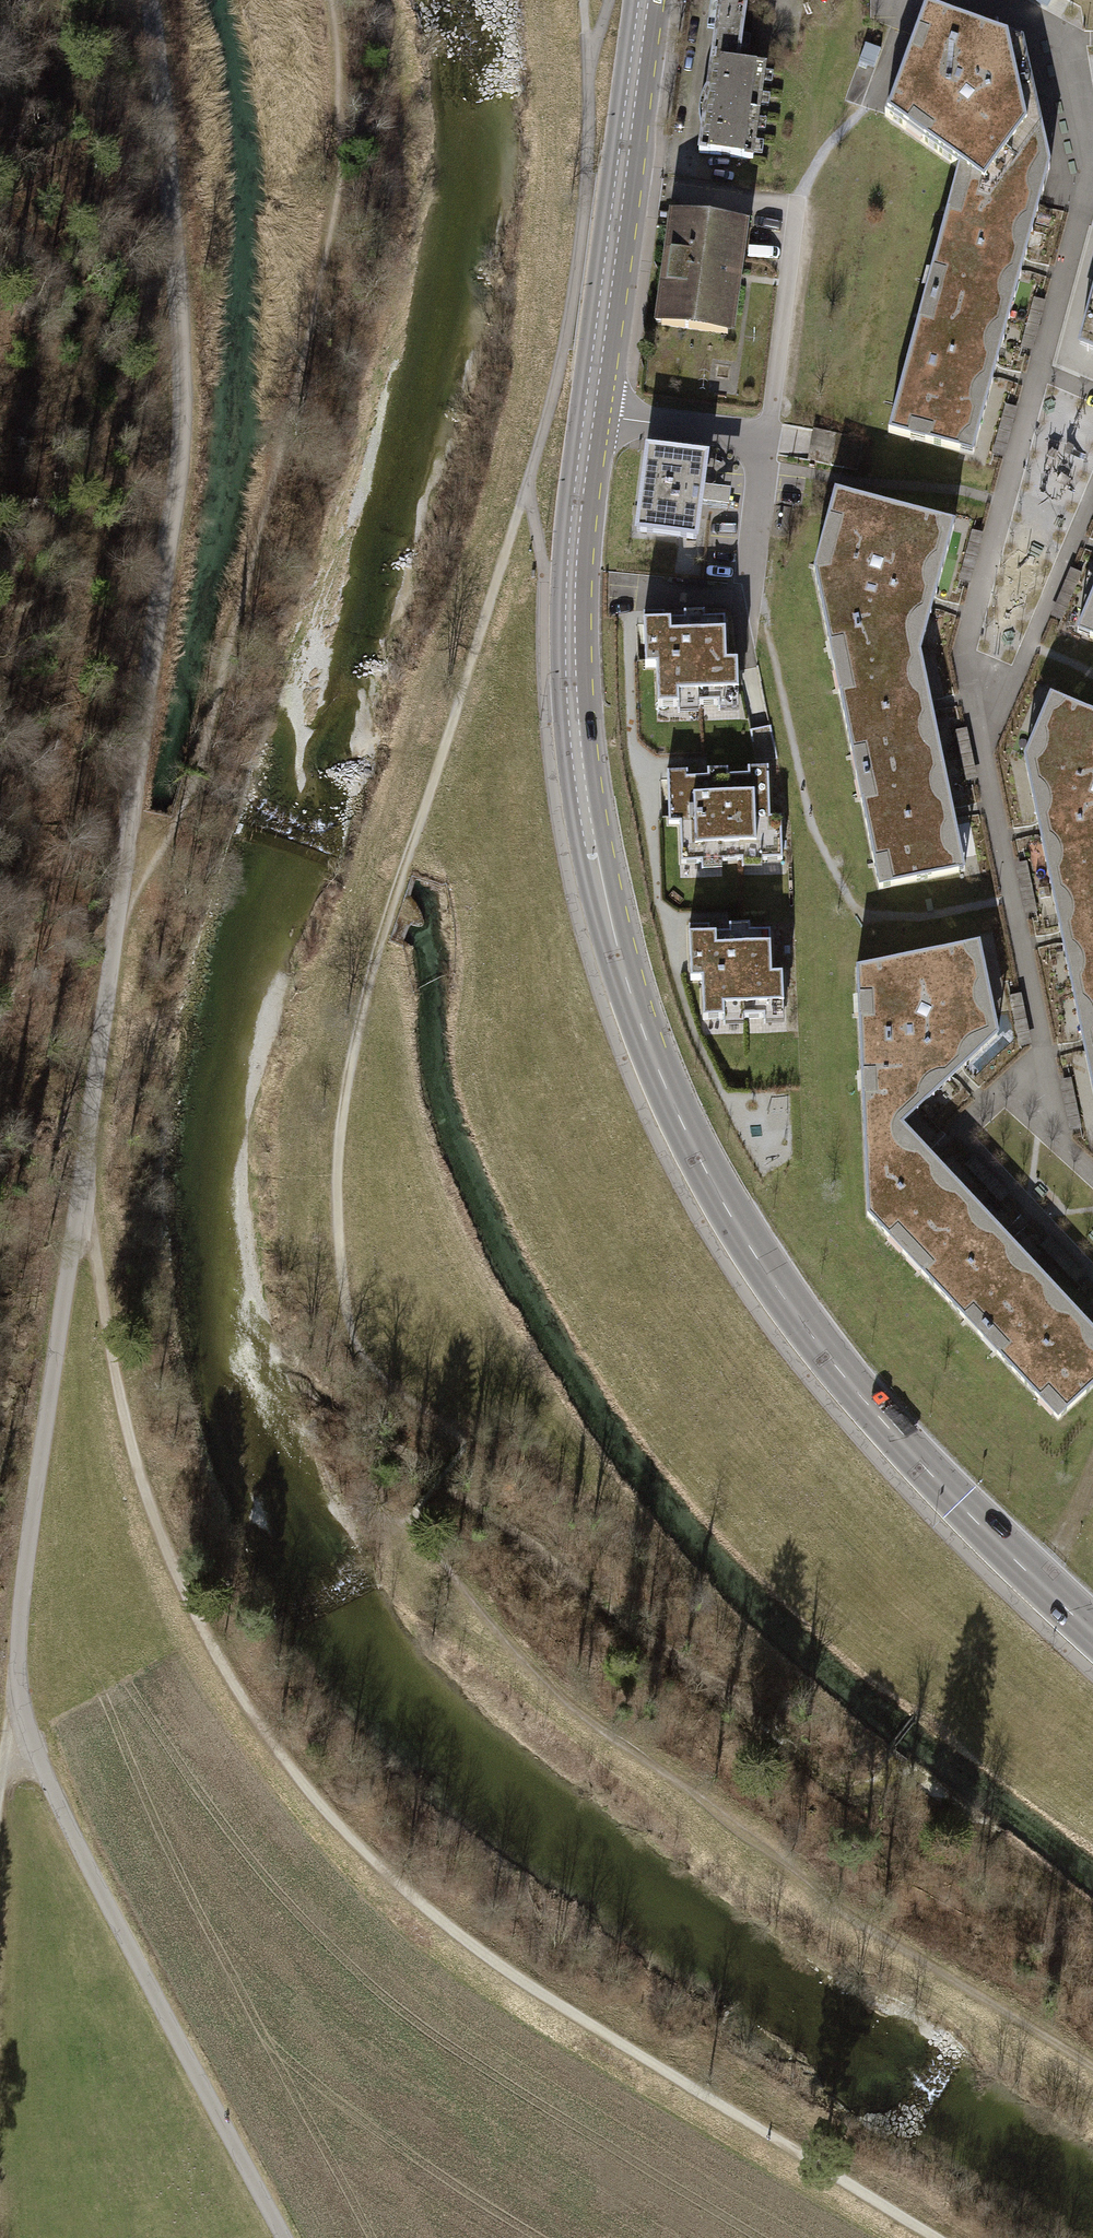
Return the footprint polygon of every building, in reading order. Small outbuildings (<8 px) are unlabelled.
[(712,61),(738,64),(747,0),(720,0),(712,61)] [(1023,42),(925,7),(885,116),(958,169),(952,191),(1038,213),(1050,165),(1023,42)] [(738,64),(712,61),(699,152),(753,160),(765,68),(738,64)] [(1038,213),(952,191),(924,296),(1010,319),(1038,213)] [(742,225),(676,216),(661,325),(728,334),(742,225)] [(1010,319),(924,296),(888,432),(973,455),(1010,319)] [(1018,409),(1006,406),(993,456),(1005,459),(1018,409)] [(707,458),(647,450),(636,533),(697,540),(707,458)] [(955,524),(835,491),(814,570),(834,669),(920,652),(955,524)] [(1081,573),(1070,568),(1050,616),(1061,621),(1081,573)] [(1077,632),(1092,639),(1092,594),(1077,632)] [(664,616),(644,617),(645,669),(656,668),(657,708),(679,707),(678,695),(697,694),(698,706),(719,705),(719,694),(738,693),(737,663),(726,663),(724,621),(704,622),(704,615),(684,615),(684,622),(664,623),(664,616)] [(920,652),(834,669),(856,777),(943,760),(920,652)] [(1049,883),(1092,874),(1092,713),(1050,696),(1024,759),(1039,831),(1049,883)] [(943,760),(856,777),(879,888),(965,871),(943,760)] [(688,769),(668,770),(669,822),(680,821),(681,861),(703,860),(702,848),(721,847),(722,859),(743,858),(743,847),(762,846),(762,859),(781,858),(780,816),(768,816),(766,767),(748,768),(748,774),(728,775),(728,768),(708,768),(708,775),(688,776),(688,769)] [(1072,992),(1092,987),(1092,874),(1049,883),(1072,992)] [(710,928),(690,929),(691,981),(702,980),(703,1020),(725,1019),(724,1007),(743,1006),(744,1018),(765,1017),(765,1006),(784,1005),(783,975),(772,975),(771,933),(750,934),(750,927),(730,927),(730,934),(710,935),(710,928)] [(980,943),(856,968),(861,1095),(885,1094),(893,1103),(900,1098),(914,1114),(999,1034),(980,943)] [(1092,1095),(1092,987),(1072,992),(1092,1095)] [(1022,995),(1010,997),(1021,1049),(1033,1046),(1022,995)] [(1072,1080),(1060,1082),(1071,1133),(1083,1131),(1072,1080)] [(885,1094),(861,1095),(867,1215),(905,1256),(969,1196),(903,1125),(914,1114),(900,1098),(893,1103),(885,1094)] [(974,1156),(965,1164),(1000,1202),(1009,1194),(974,1156)] [(969,1196),(905,1256),(980,1337),(1045,1277),(969,1196)] [(980,1337),(1058,1420),(1092,1387),(1092,1328),(1045,1277),(980,1337)]
